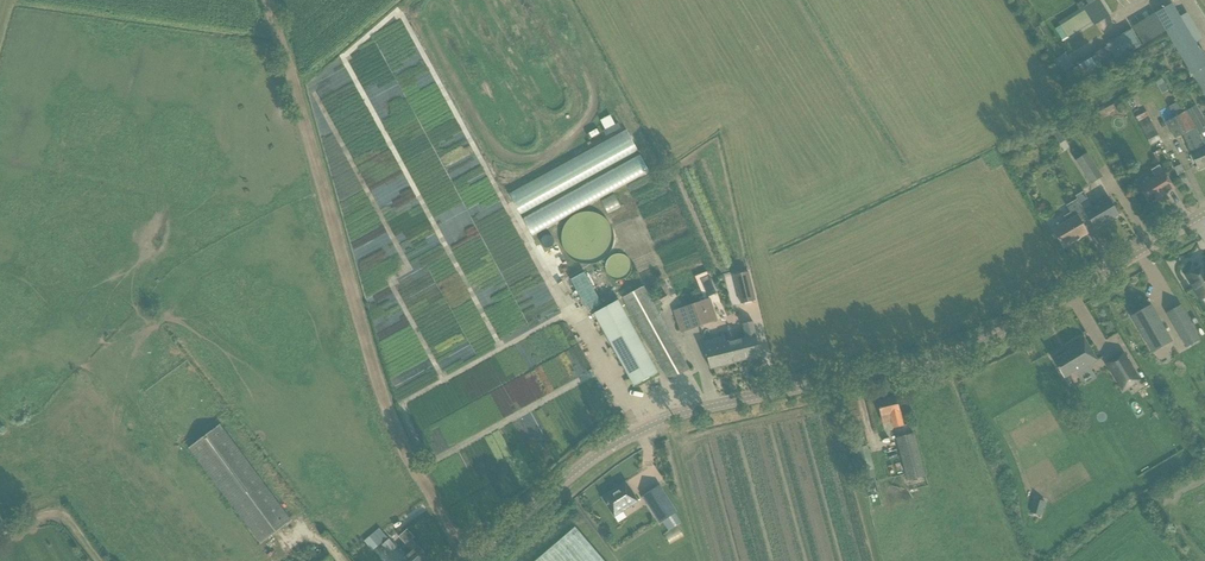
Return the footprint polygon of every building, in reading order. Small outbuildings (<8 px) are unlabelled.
[(1094,0),(1085,3),(1088,12),(1077,15),(1082,33),(1102,27),(1094,0)] [(1172,3),(1155,13),(1173,44),(1174,44),(1178,51),(1177,52),(1204,99),(1204,59),(1172,3)] [(1042,24),(1036,28),(1041,36),(1047,33),(1042,24)] [(1142,46),(1131,29),(1106,45),(1116,62),(1142,46)] [(1107,46),(1095,53),(1103,69),(1116,62),(1107,46)] [(1076,71),(1084,65),(1073,53),(1066,59),(1076,71)] [(1162,79),(1156,83),(1162,94),(1168,90),(1162,79)] [(1171,93),(1178,91),(1173,79),(1166,82),(1171,93)] [(1177,103),(1169,107),(1175,118),(1183,113),(1177,103)] [(1204,145),(1204,121),(1197,106),(1195,107),(1187,111),(1195,127),(1203,141),(1204,145)] [(1154,146),(1168,141),(1156,108),(1143,113),(1154,146)] [(1187,111),(1183,113),(1175,118),(1166,122),(1175,138),(1185,133),(1190,145),(1188,146),(1191,153),(1193,157),(1198,168),(1204,165),(1204,145),(1203,141),(1195,127),(1187,111)] [(1059,128),(1050,134),(1055,141),(1064,135),(1059,128)] [(1091,184),(1102,177),(1087,153),(1075,160),(1091,184)] [(1173,188),(1159,165),(1151,170),(1155,177),(1139,187),(1149,203),(1173,188)] [(1182,165),(1175,169),(1178,175),(1184,172),(1182,165)] [(533,218),(541,232),(626,189),(618,175),(533,218)] [(608,199),(616,213),(629,205),(621,191),(608,199)] [(1080,204),(1088,217),(1095,229),(1119,215),(1109,198),(1092,208),(1088,200),(1080,204)] [(1053,230),(1057,237),(1064,247),(1088,233),(1080,221),(1088,217),(1080,204),(1077,199),(1066,205),(1070,213),(1064,217),(1066,222),(1053,230)] [(1188,276),(1197,293),(1201,299),(1204,297),(1204,267),(1204,266),(1188,276)] [(741,304),(756,301),(749,271),(734,275),(741,304)] [(584,272),(570,280),(588,311),(601,304),(584,272)] [(655,308),(656,308),(646,290),(646,289),(644,286),(642,287),(624,297),(622,298),(663,370),(669,381),(689,369),(684,359),(655,308)] [(658,296),(661,302),(668,298),(665,293),(658,296)] [(718,319),(711,298),(675,310),(681,332),(718,319)] [(659,372),(619,300),(594,314),(634,386),(659,372)] [(1130,316),(1152,353),(1172,341),(1151,304),(1130,316)] [(1166,313),(1186,347),(1201,338),(1181,304),(1166,313)] [(761,356),(758,344),(753,322),(743,324),(746,337),(743,338),(749,359),(761,356)] [(710,368),(749,359),(743,338),(726,342),(724,335),(704,341),(708,357),(710,368)] [(1098,360),(1084,337),(1068,347),(1069,349),(1052,359),(1064,379),(1076,372),(1077,374),(1098,360)] [(575,374),(597,364),(588,343),(566,353),(575,374)] [(1141,380),(1123,350),(1112,357),(1113,357),(1104,362),(1122,391),(1141,380)] [(895,427),(903,425),(900,412),(900,411),(899,411),(896,398),(879,402),(884,423),(893,421),(895,427)] [(220,424),(189,448),(260,543),(291,520),(220,424)] [(897,438),(900,449),(908,480),(925,476),(916,445),(914,433),(897,438)] [(855,449),(862,472),(874,469),(867,445),(855,449)] [(639,501),(626,481),(601,497),(614,517),(639,501)] [(643,496),(660,522),(676,512),(659,486),(643,496)] [(668,530),(681,522),(677,516),(664,525),(668,530)] [(672,533),(676,542),(691,535),(687,526),(672,533)] [(535,560),(604,560),(575,527),(535,560)] [(370,536),(378,546),(388,538),(382,531),(380,528),(370,536)] [(407,560),(408,560),(425,560),(429,557),(412,538),(414,537),(407,529),(399,536),(406,544),(412,552),(405,558),(407,560)] [(389,538),(383,544),(391,553),(397,548),(389,538)] [(311,560),(334,560),(325,550),(311,560)]
